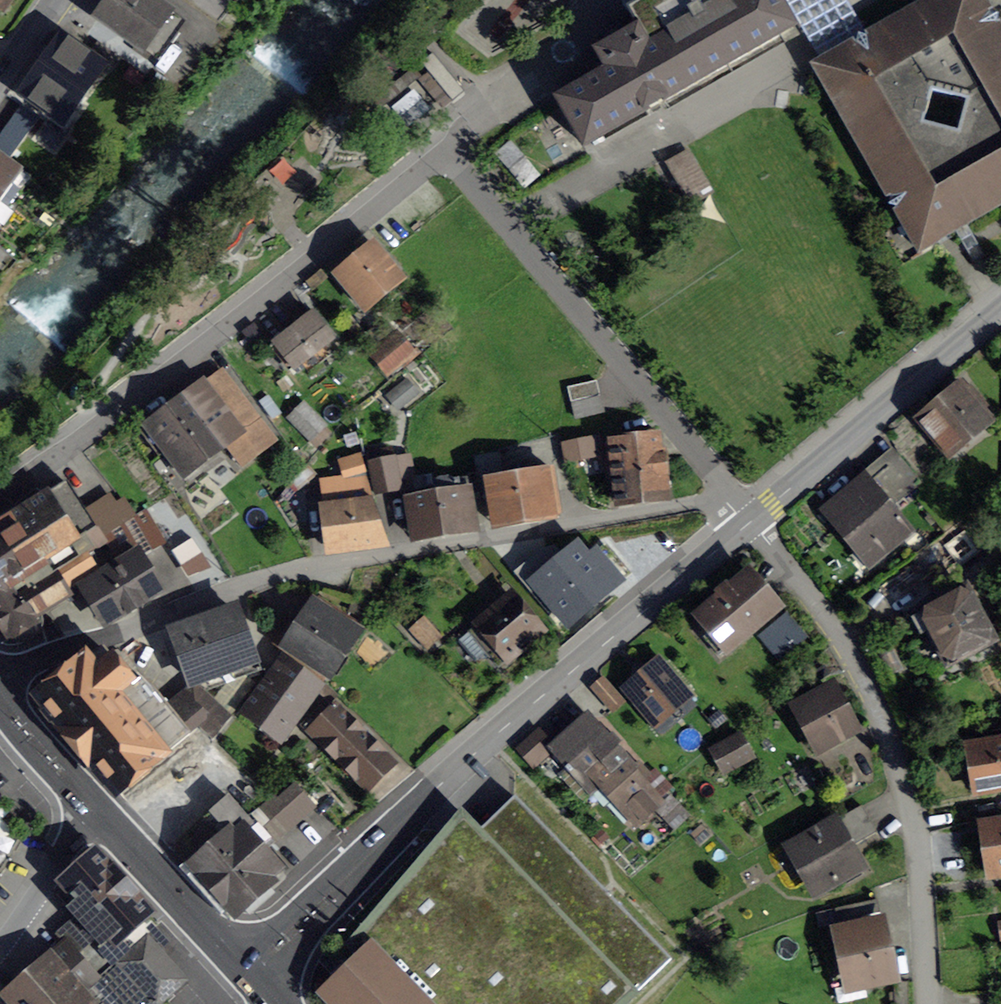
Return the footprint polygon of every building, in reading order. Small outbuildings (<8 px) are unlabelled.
[(158,59),(184,23),(152,0),(111,0),(99,17),(158,59)] [(238,0),(186,0),(219,23),(238,0)] [(475,24),(506,44),(534,0),(490,0),(475,24)] [(558,99),(584,146),(793,27),(778,0),(732,0),(704,16),(699,6),(688,12),(694,22),(674,33),(659,7),(646,15),(660,41),(649,48),(637,28),(596,51),(607,71),(558,99)] [(1000,204),(1000,35),(981,0),(931,0),(815,66),(890,199),(888,206),(895,208),(919,250),(1000,204)] [(64,40),(25,95),(61,121),(100,65),(64,40)] [(89,54),(113,71),(121,59),(98,42),(89,54)] [(381,89),(402,113),(428,91),(407,67),(381,89)] [(30,177),(0,155),(0,219),(30,177)] [(689,155),(671,165),(691,201),(709,190),(689,155)] [(342,275),(366,304),(396,280),(372,251),(342,275)] [(313,313),(269,347),(270,348),(275,344),(294,369),(303,362),(309,370),(330,354),(324,346),(332,339),(313,313)] [(360,338),(388,372),(411,353),(383,319),(360,338)] [(203,384),(140,432),(158,457),(164,453),(182,476),(231,438),(246,459),(272,439),(222,372),(204,386),(203,384)] [(393,391),(405,404),(418,393),(407,380),(393,391)] [(575,419),(605,413),(599,381),(569,386),(575,419)] [(963,390),(923,423),(947,451),(986,418),(980,411),(987,406),(970,386),(964,391),(963,390)] [(289,418),(310,440),(324,425),(303,404),(289,418)] [(603,441),(606,479),(621,478),(623,498),(667,494),(665,474),(669,473),(667,451),(657,452),(654,429),(603,441)] [(562,445),(565,461),(604,454),(601,441),(599,441),(598,438),(562,445)] [(368,453),(376,492),(397,488),(389,449),(368,453)] [(476,459),(479,493),(488,491),(494,524),(560,514),(553,473),(504,481),(500,455),(476,459)] [(899,457),(888,466),(910,492),(921,483),(899,457)] [(324,484),(332,553),(351,551),(350,545),(386,540),(371,500),(361,458),(344,461),(348,481),(324,484)] [(889,510),(910,492),(888,466),(867,484),(860,476),(826,505),(862,549),(868,544),(878,556),(907,532),(889,510)] [(404,499),(407,517),(418,516),(421,536),(476,527),(471,494),(479,493),(477,481),(468,482),(468,480),(434,485),(436,494),(404,499)] [(62,589),(50,571),(82,552),(85,556),(104,544),(65,482),(0,523),(0,621),(9,636),(11,635),(17,644),(22,644),(43,630),(35,613),(65,595),(62,589)] [(138,526),(152,550),(165,542),(151,518),(138,526)] [(571,559),(583,573),(588,569),(609,594),(649,560),(630,537),(597,564),(584,548),(571,559)] [(159,589),(130,542),(91,566),(93,570),(81,577),(84,582),(82,583),(107,621),(159,589)] [(82,552),(50,571),(62,589),(81,577),(93,570),(91,566),(86,557),(85,556),(82,552)] [(992,641),(965,589),(952,596),(944,581),(958,574),(951,561),(925,575),(939,603),(921,613),(922,615),(913,619),(921,634),(929,629),(948,664),(992,641)] [(720,599),(698,618),(711,633),(704,638),(719,656),(777,606),(750,574),(731,589),(726,585),(717,593),(720,599)] [(318,599),(285,648),(325,675),(358,625),(318,599)] [(468,632),(497,668),(538,636),(508,599),(468,632)] [(255,682),(245,675),(261,669),(252,644),(249,645),(237,614),(235,614),(232,608),(174,629),(190,674),(202,670),(205,680),(225,673),(224,669),(232,666),(235,674),(229,682),(237,688),(223,708),(230,715),(255,682)] [(413,630),(427,646),(437,637),(424,621),(413,630)] [(118,792),(189,734),(168,708),(151,687),(131,670),(124,675),(103,649),(88,657),(77,666),(76,665),(37,697),(78,747),(118,792)] [(265,681),(244,711),(283,739),(324,685),(289,659),(270,685),(265,681)] [(626,689),(655,723),(654,728),(658,733),(663,733),(696,706),(658,661),(626,689)] [(592,689),(612,711),(623,701),(603,679),(592,689)] [(194,687),(168,708),(189,734),(199,726),(211,736),(228,717),(194,687)] [(852,729),(831,690),(798,708),(801,713),(794,717),(807,742),(814,738),(819,746),(852,729)] [(302,725),(365,788),(392,761),(338,707),(329,716),(320,707),(302,725)] [(554,748),(552,750),(567,767),(565,768),(570,773),(573,770),(592,792),(604,781),(638,818),(658,799),(632,770),(634,767),(589,717),(554,748)] [(519,750),(534,766),(552,750),(554,748),(539,732),(519,750)] [(712,750),(724,773),(752,758),(740,736),(712,750)] [(979,788),(1000,784),(1000,746),(992,747),(991,741),(972,744),(979,788)] [(275,802),(270,797),(246,818),(227,798),(176,848),(229,908),(235,911),(241,909),(273,881),(270,877),(280,868),(264,851),(312,807),(293,786),(275,802)] [(671,959),(514,797),(478,831),(486,839),(464,860),(441,837),(349,945),(361,958),(326,992),(337,1003),(624,1003),(671,959)] [(659,810),(675,826),(686,815),(670,799),(659,810)] [(860,868),(849,848),(876,832),(862,806),(795,844),(805,862),(801,864),(817,892),(860,868)] [(986,830),(993,876),(1000,875),(1000,828),(986,830)] [(95,979),(116,961),(142,937),(156,925),(147,915),(149,913),(95,853),(62,883),(65,886),(57,893),(97,937),(75,957),(95,979)] [(834,909),(837,922),(880,913),(877,899),(834,909)] [(833,936),(841,971),(848,969),(851,984),(892,976),(881,925),(871,928),(870,920),(841,926),(843,934),(833,936)] [(91,998),(96,1003),(158,1003),(182,983),(155,952),(168,940),(159,930),(146,942),(142,937),(116,961),(95,979),(84,989),(91,998)] [(91,998),(84,989),(95,979),(75,957),(66,947),(5,1000),(9,1003),(96,1003),(91,998)] [(895,1003),(909,1003),(908,982),(894,982),(895,1003)]
